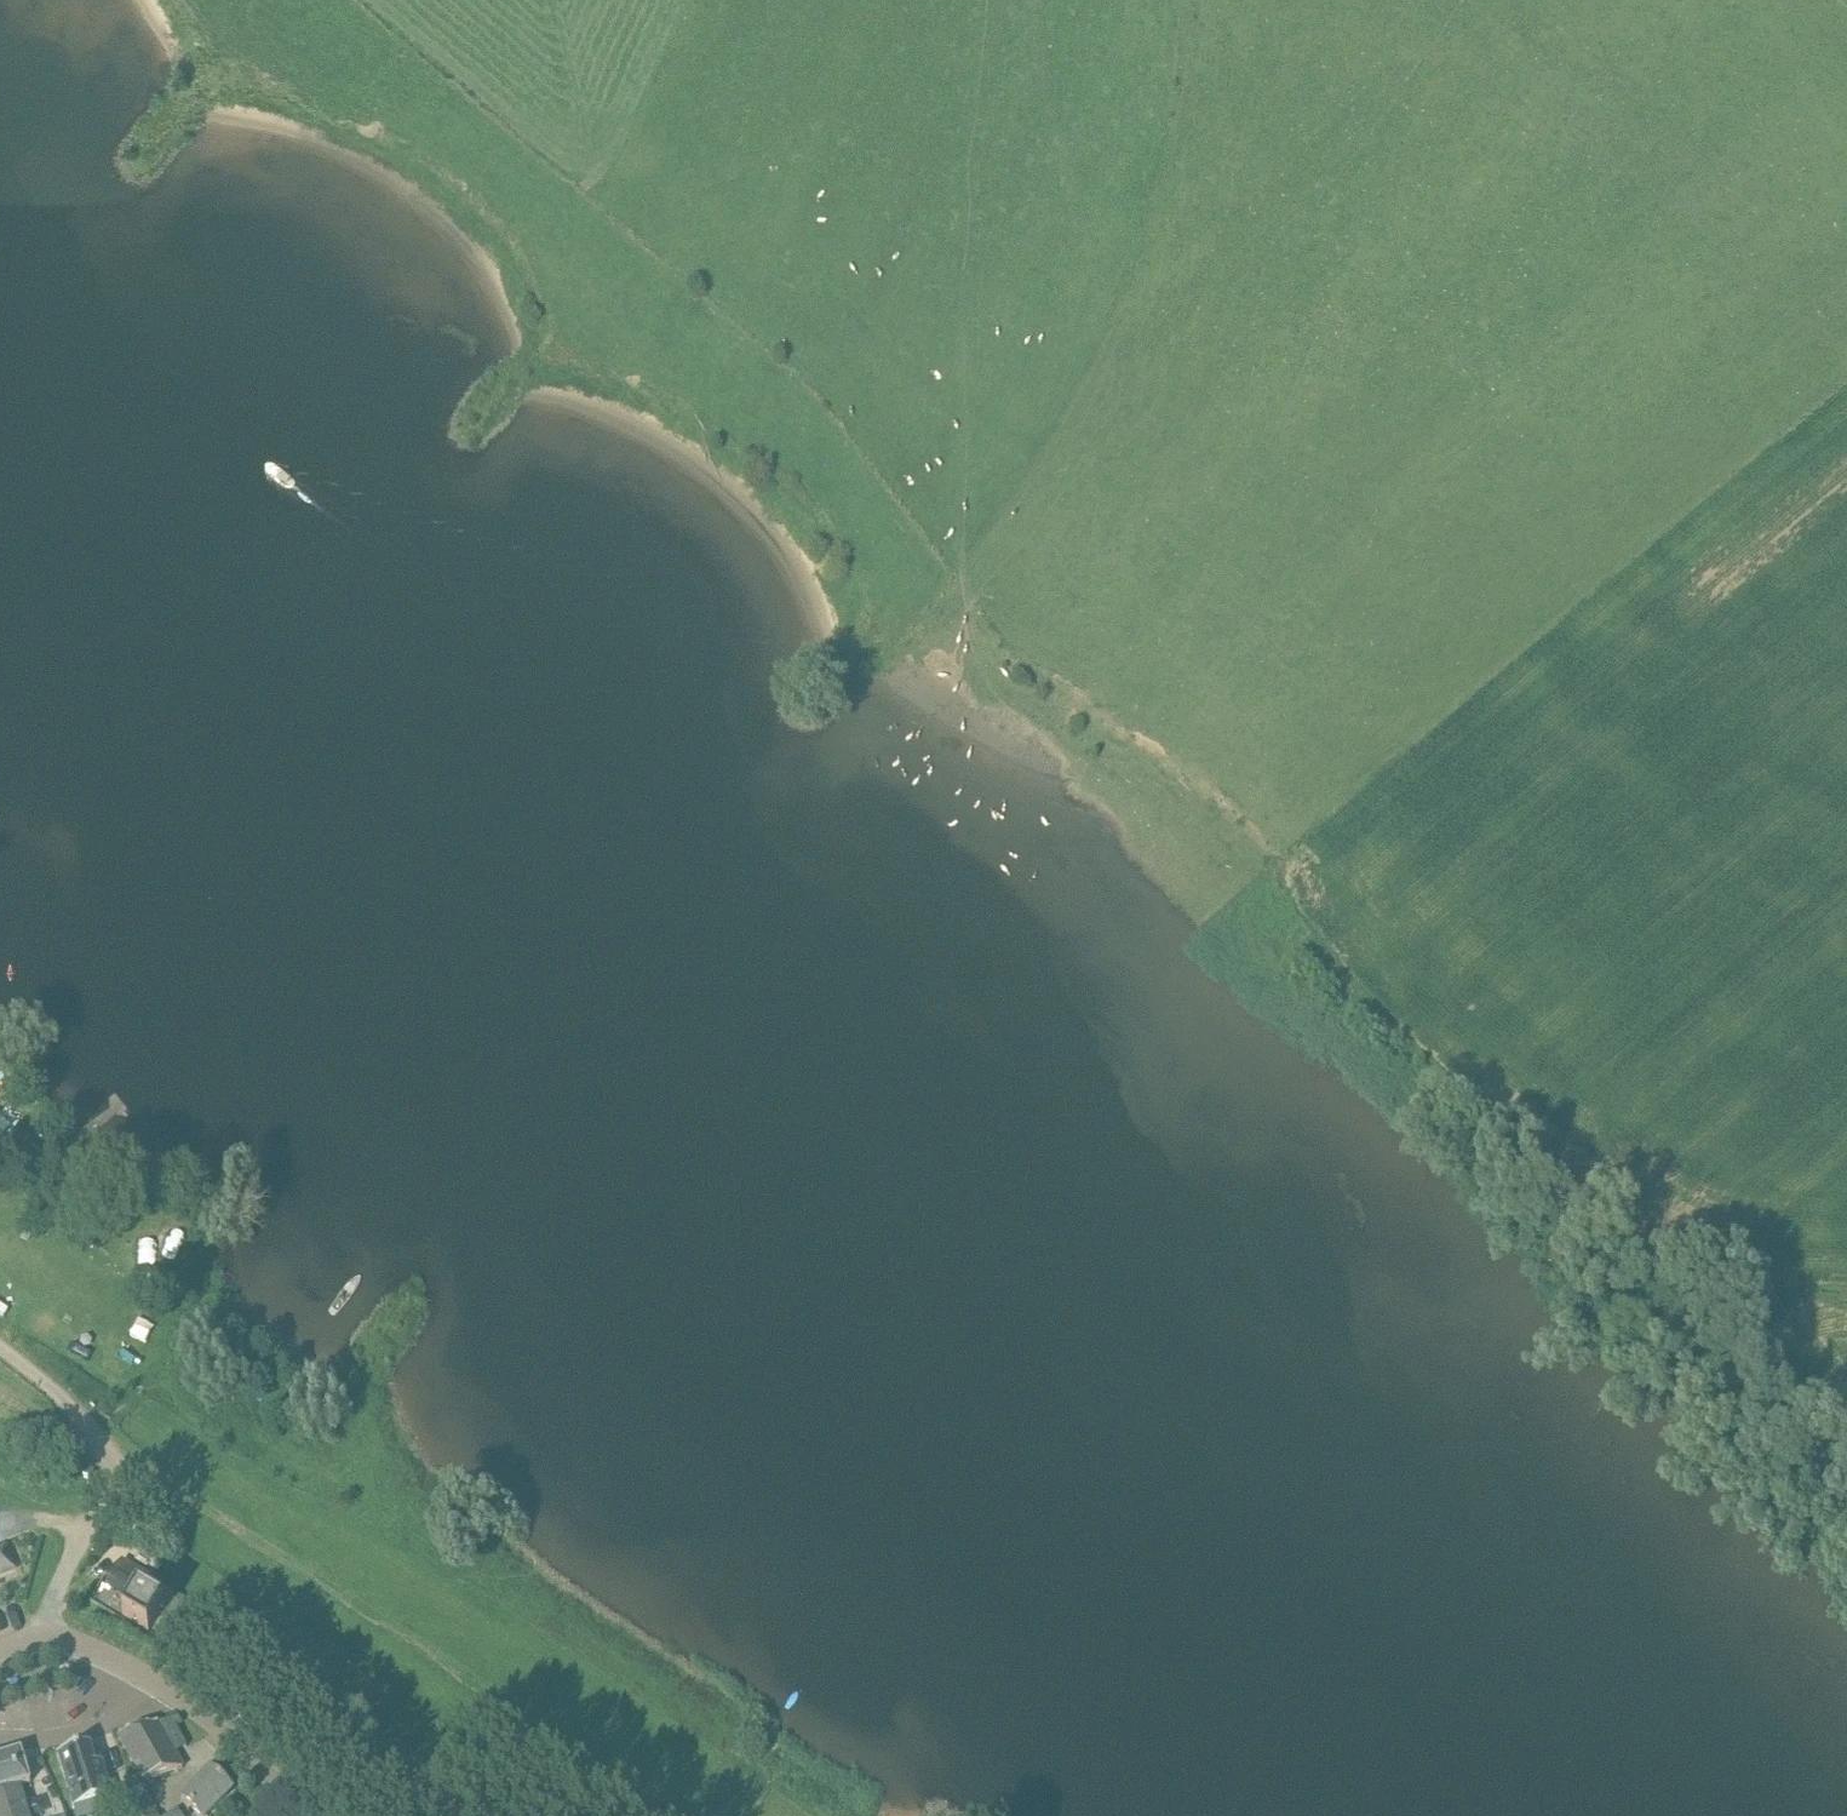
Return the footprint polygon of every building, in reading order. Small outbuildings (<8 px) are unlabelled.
[(149,1259),(145,1274),(163,1279),(167,1264),(149,1259)] [(14,1569),(5,1546),(4,1545),(0,1547),(0,1575),(14,1569)] [(149,1634),(165,1608),(148,1598),(158,1582),(124,1558),(113,1576),(108,1574),(90,1603),(131,1628),(133,1624),(149,1634)] [(144,1781),(182,1768),(174,1753),(160,1727),(158,1723),(119,1736),(144,1781)] [(174,1723),(160,1727),(174,1753),(188,1746),(174,1723)] [(91,1744),(57,1755),(73,1808),(113,1795),(103,1761),(96,1763),(91,1744)] [(0,1758),(0,1792),(19,1786),(31,1783),(21,1752),(0,1758)] [(210,1767),(181,1797),(201,1815),(207,1815),(233,1790),(210,1767)] [(19,1786),(0,1792),(0,1815),(28,1815),(19,1786)]
